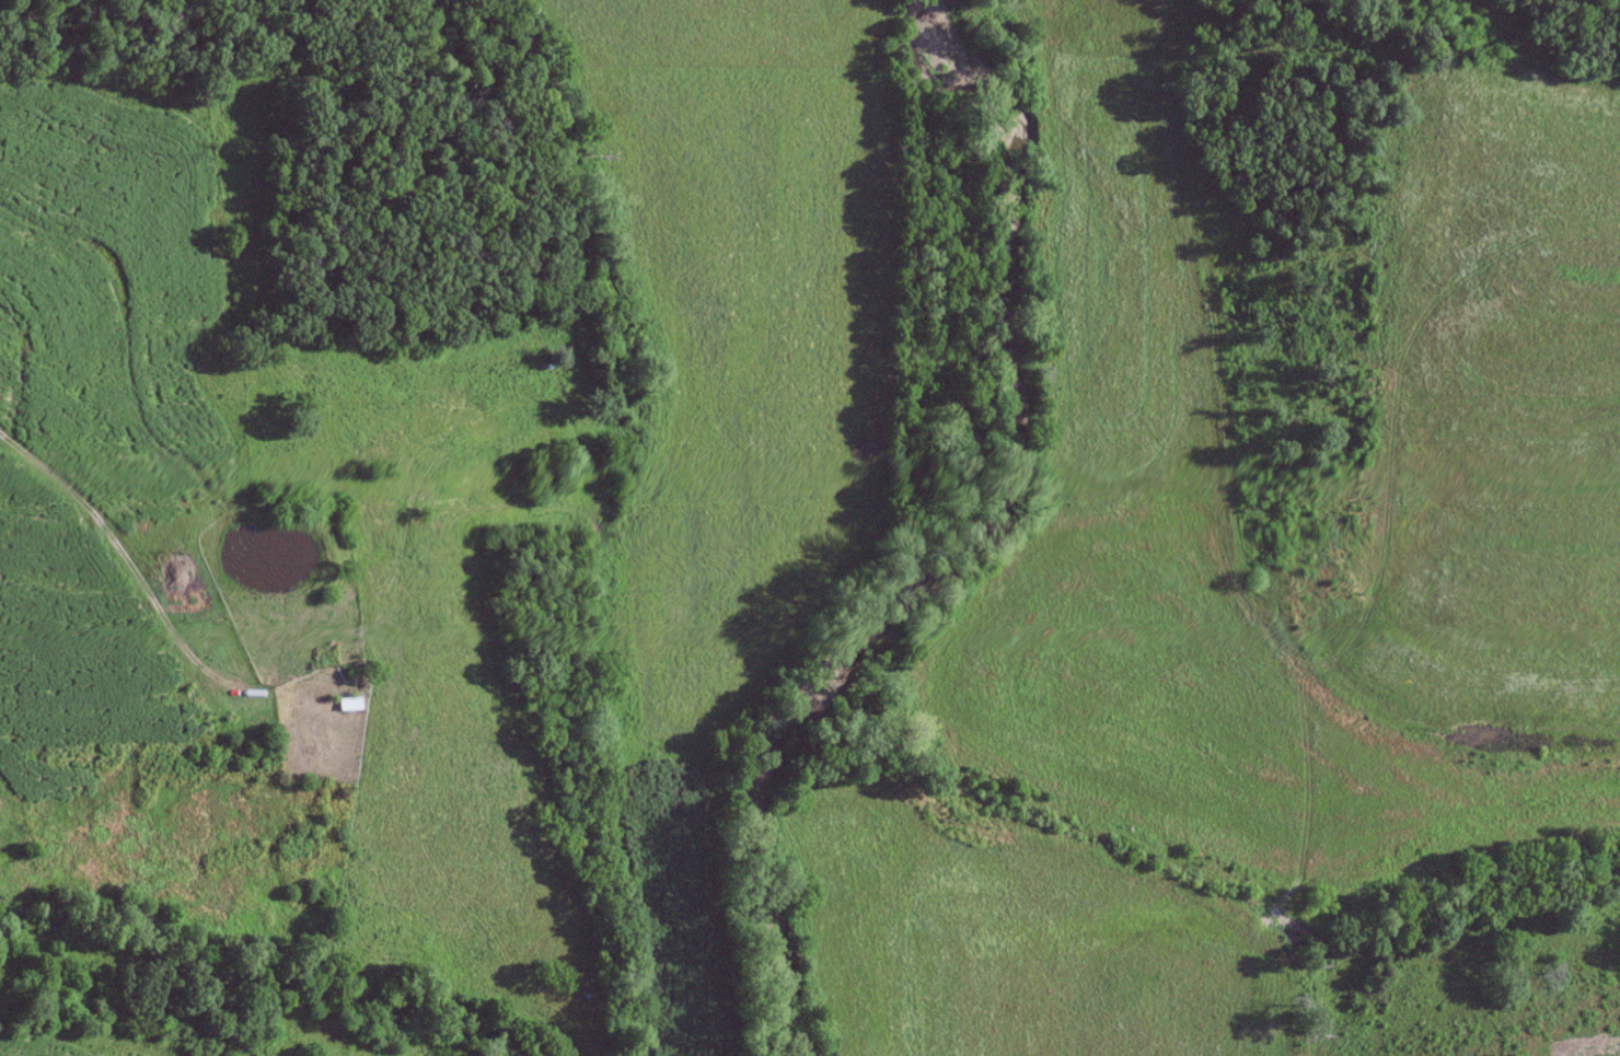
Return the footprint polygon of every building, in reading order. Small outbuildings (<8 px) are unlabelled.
[(359,699),(337,699),(337,710),(359,710),(359,699)]
